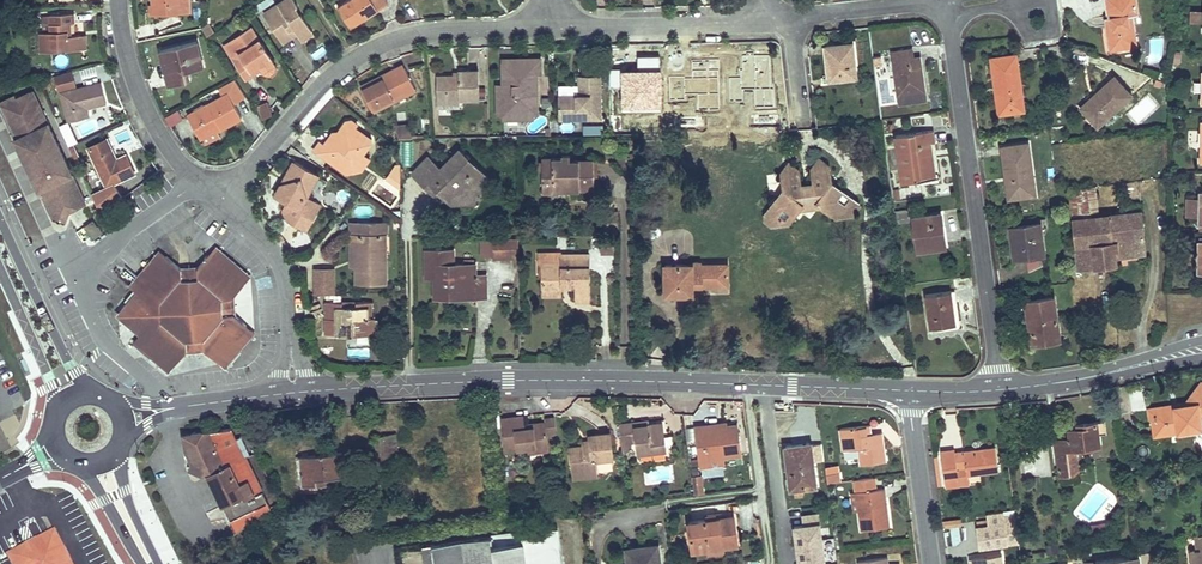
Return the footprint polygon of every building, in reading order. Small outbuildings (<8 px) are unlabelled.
[(157,5),(154,5),(155,15),(182,13),(181,0),(156,0),(157,5)] [(182,13),(192,12),(191,0),(181,0),(182,13)] [(264,13),(276,32),(286,25),(289,30),(293,27),(298,33),(300,37),(312,30),(297,7),(298,5),(295,0),(285,0),(264,13)] [(338,6),(352,27),(388,3),(386,0),(348,0),(338,6)] [(1108,18),(1107,18),(1109,27),(1116,26),(1114,16),(1111,17),(1109,0),(1105,0),(1108,18)] [(1111,17),(1114,16),(1116,26),(1109,27),(1112,49),(1137,45),(1133,22),(1129,23),(1128,14),(1132,13),(1138,13),(1136,0),(1109,0),(1111,17)] [(1192,9),(1192,20),(1201,21),(1201,10),(1192,9)] [(49,15),(41,15),(41,23),(50,22),(50,31),(40,32),(41,51),(54,50),(53,46),(60,46),(61,50),(81,49),(81,35),(67,35),(66,32),(70,31),(70,22),(74,23),(73,13),(49,14),(49,15)] [(286,25),(276,32),(283,42),(298,33),(293,27),(289,30),(286,25)] [(225,47),(246,79),(254,74),(252,70),(258,66),(260,70),(262,73),(265,72),(267,74),(272,76),(276,73),(277,68),(253,29),(225,47)] [(313,32),(312,30),(300,37),(302,40),(313,32)] [(198,41),(161,50),(164,62),(168,61),(174,83),(188,80),(185,71),(204,66),(198,41)] [(853,42),(827,44),(830,79),(857,76),(853,42)] [(913,49),(892,52),(899,103),(926,100),(921,61),(914,62),(914,58),(913,49)] [(1017,55),(992,58),(995,85),(1000,85),(1004,113),(1025,110),(1017,55)] [(541,72),(541,58),(518,59),(518,60),(518,63),(502,64),(503,84),(503,95),(505,95),(505,100),(498,100),(499,114),(505,114),(505,120),(533,119),(533,113),(538,113),(538,73),(541,72)] [(168,61),(164,62),(170,84),(174,83),(168,61)] [(403,64),(360,86),(362,89),(405,67),(403,64)] [(405,67),(362,89),(372,108),(415,86),(405,67)] [(72,70),(54,75),(58,91),(76,86),(72,70)] [(459,76),(437,76),(437,100),(460,99),(480,99),(479,71),(459,71),(459,76)] [(578,83),(578,95),(578,99),(558,100),(558,119),(601,118),(601,76),(590,76),(590,83),(578,83)] [(1132,95),(1115,76),(1097,93),(1100,96),(1084,110),(1098,126),(1132,95)] [(225,85),(229,92),(188,115),(199,136),(215,127),(215,125),(219,124),(221,128),(242,116),(234,102),(246,95),(235,79),(225,85)] [(101,82),(61,92),(69,121),(88,116),(86,105),(89,104),(89,106),(106,102),(101,82)] [(1000,85),(995,85),(999,114),(1004,113),(1000,85)] [(415,86),(372,108),(374,112),(417,90),(415,86)] [(32,91),(16,99),(14,95),(0,102),(0,107),(0,108),(15,138),(14,139),(25,162),(36,186),(38,190),(39,190),(49,210),(53,219),(65,223),(69,211),(86,204),(32,91)] [(1097,93),(1081,107),(1084,110),(1100,96),(1097,93)] [(260,120),(273,115),(267,101),(255,106),(260,120)] [(181,122),(176,112),(166,118),(171,127),(181,122)] [(68,120),(61,123),(70,143),(76,140),(68,120)] [(319,141),(314,149),(337,167),(342,162),(350,167),(354,166),(371,143),(371,138),(355,126),(357,124),(351,120),(347,121),(338,132),(333,132),(334,138),(331,141),(328,139),(324,145),(319,141)] [(215,127),(199,136),(201,139),(221,128),(219,124),(215,125),(215,127)] [(397,124),(396,138),(410,139),(411,125),(397,124)] [(933,130),(896,135),(903,182),(935,178),(933,164),(927,165),(924,143),(930,143),(934,142),(933,130)] [(1190,133),(1190,145),(1199,145),(1200,133),(1190,133)] [(122,198),(115,182),(136,172),(127,153),(116,158),(114,155),(116,155),(108,138),(89,147),(108,185),(91,194),(101,215),(122,198)] [(930,143),(924,143),(927,165),(933,164),(930,143)] [(1029,143),(1002,146),(1006,180),(1010,180),(1013,198),(1036,195),(1029,143)] [(83,163),(74,145),(69,147),(78,165),(83,163)] [(429,157),(413,173),(431,189),(437,183),(446,192),(446,196),(453,202),(468,204),(469,194),(473,190),(477,193),(490,178),(478,165),(475,168),(468,161),(471,158),(460,149),(442,169),(429,157)] [(562,158),(543,157),(543,190),(570,190),(570,188),(595,187),(595,185),(594,162),(594,160),(570,160),(570,155),(562,155),(562,158)] [(800,170),(789,162),(782,172),(784,189),(770,208),(771,213),(765,214),(767,221),(772,225),(779,224),(783,218),(789,223),(801,206),(804,209),(818,207),(820,204),(837,217),(842,211),(848,215),(854,215),(859,207),(859,202),(832,182),(830,165),(820,157),(812,168),(814,183),(802,184),(800,170)] [(318,176),(294,162),(275,195),(286,202),(282,210),(285,211),(288,219),(306,229),(320,205),(307,196),(318,176)] [(388,178),(401,188),(401,166),(397,166),(388,178)] [(152,181),(143,187),(144,188),(145,191),(154,184),(152,181)] [(446,192),(437,183),(431,189),(442,200),(446,196),(446,192)] [(1097,186),(1068,189),(1072,219),(1100,216),(1097,186)] [(1197,203),(1189,203),(1188,214),(1197,214),(1197,203)] [(1100,216),(1072,219),(1078,269),(1118,265),(1119,258),(1146,254),(1141,204),(1127,206),(1127,212),(1100,216)] [(618,212),(604,212),(604,230),(618,230),(618,212)] [(908,213),(896,215),(897,223),(910,222),(908,213)] [(940,214),(914,217),(919,250),(943,247),(941,230),(942,229),(940,214)] [(92,221),(84,227),(91,237),(100,231),(102,233),(103,232),(98,225),(96,226),(92,221)] [(389,222),(353,223),(353,233),(355,233),(355,263),(356,263),(356,282),(387,282),(386,257),(381,257),(381,234),(386,235),(390,235),(389,222)] [(1040,223),(1010,227),(1015,258),(1026,256),(1039,255),(1045,254),(1040,223)] [(100,231),(91,237),(93,240),(102,233),(100,231)] [(615,236),(601,236),(602,253),(615,253),(615,236)] [(519,237),(495,238),(495,255),(519,255),(519,237)] [(249,278),(214,247),(209,253),(245,283),(249,278)] [(453,250),(426,250),(426,277),(435,276),(435,297),(450,297),(450,289),(475,289),(475,297),(486,297),(486,275),(476,275),(476,264),(453,264),(453,250)] [(590,299),(590,254),(562,254),(562,251),(544,252),(545,263),(542,264),(542,287),(562,287),(562,283),(575,283),(575,299),(590,299)] [(209,253),(198,266),(181,268),(166,255),(165,257),(160,252),(145,269),(147,270),(140,278),(139,277),(131,285),(137,290),(132,296),(122,307),(121,319),(125,322),(139,334),(135,340),(139,344),(169,369),(173,364),(175,365),(187,350),(204,349),(218,360),(247,325),(234,314),(234,296),(245,283),(209,253)] [(1196,252),(1184,252),(1184,263),(1196,263),(1196,252)] [(1039,255),(1026,256),(1029,272),(1042,265),(1039,255)] [(691,265),(666,265),(667,294),(693,294),(693,285),(728,285),(728,265),(703,265),(700,263),(697,262),(694,263),(691,265)] [(334,285),(334,270),(316,270),(316,285),(334,285)] [(334,293),(334,285),(316,285),(316,293),(334,293)] [(475,289),(450,289),(450,297),(475,297),(475,289)] [(952,291),(926,294),(930,328),(956,324),(952,291)] [(1055,297),(1026,300),(1032,340),(1060,336),(1055,297)] [(345,302),(329,302),(329,319),(333,319),(339,319),(339,330),(349,330),(348,328),(353,328),(353,334),(374,334),(374,317),(369,317),(369,302),(358,302),(358,306),(345,306),(345,302)] [(339,319),(333,319),(333,335),(353,334),(353,328),(348,328),(349,330),(339,330),(339,319)] [(253,331),(247,325),(218,360),(223,365),(253,331)] [(1060,336),(1032,340),(1032,346),(1061,342),(1060,336)] [(24,361),(19,363),(24,374),(29,372),(24,361)] [(1151,410),(1155,436),(1201,429),(1201,427),(1200,414),(1201,414),(1201,383),(1190,400),(1190,404),(1151,410)] [(536,451),(549,450),(547,433),(546,426),(525,428),(525,424),(523,414),(501,416),(506,451),(526,448),(535,447),(536,451)] [(555,414),(545,415),(546,422),(546,426),(547,433),(557,432),(555,414)] [(639,453),(667,449),(663,422),(650,423),(637,425),(636,421),(619,423),(623,450),(632,449),(631,443),(637,442),(639,453)] [(1079,422),(1068,424),(1070,439),(1055,441),(1060,478),(1079,475),(1076,450),(1100,446),(1098,435),(1106,434),(1104,422),(1079,426),(1079,422)] [(721,460),(741,457),(736,425),(727,427),(717,428),(717,425),(695,427),(700,463),(721,460)] [(869,425),(841,428),(843,451),(858,449),(860,465),(885,462),(882,437),(871,438),(870,434),(869,425)] [(205,476),(207,475),(244,457),(243,456),(234,438),(229,428),(181,435),(184,450),(196,473),(205,476)] [(583,445),(570,447),(571,453),(613,448),(611,433),(588,435),(589,440),(590,444),(583,445)] [(395,434),(374,437),(378,460),(392,458),(391,451),(397,450),(395,434)] [(234,438),(243,456),(249,453),(240,435),(234,438)] [(810,445),(784,448),(790,490),(794,489),(802,488),(816,486),(810,445)] [(613,448),(571,453),(573,473),(597,470),(596,460),(614,457),(613,448)] [(955,450),(942,452),(947,488),(960,486),(957,470),(966,468),(967,475),(998,470),(995,448),(955,453),(955,450)] [(342,452),(299,456),(302,486),(325,483),(325,479),(344,477),(342,452)] [(244,457),(207,475),(218,497),(222,495),(226,504),(223,506),(236,532),(270,507),(244,457)] [(966,468),(957,470),(960,486),(969,485),(967,475),(966,468)] [(597,470),(573,473),(574,479),(598,475),(597,470)] [(826,473),(827,483),(841,481),(840,471),(826,473)] [(692,475),(693,494),(704,494),(703,475),(692,475)] [(876,477),(855,480),(856,492),(859,509),(862,530),(889,527),(887,512),(886,512),(884,499),(886,499),(885,489),(877,490),(876,477)] [(802,488),(794,489),(795,497),(803,496),(802,488)] [(222,495),(218,497),(223,506),(226,504),(222,495)] [(975,516),(976,549),(1006,548),(1005,515),(975,516)] [(706,522),(688,524),(693,552),(708,550),(722,548),(737,546),(733,518),(715,521),(706,522)] [(795,529),(798,563),(812,562),(812,563),(830,563),(826,526),(795,529)] [(423,546),(425,563),(563,563),(558,528),(523,532),(522,530),(492,535),(492,537),(423,546)] [(31,543),(6,555),(10,563),(15,563),(12,557),(28,549),(26,546),(36,541),(37,544),(51,537),(65,563),(69,563),(70,563),(54,531),(35,540),(31,543)] [(1199,535),(1201,549),(1197,550),(1190,551),(1191,563),(1196,563),(1201,563),(1201,535),(1199,535)] [(51,537),(37,544),(36,541),(26,546),(28,549),(12,557),(15,563),(65,563),(51,537)] [(627,550),(629,563),(661,563),(658,546),(627,550)] [(1002,555),(972,559),(972,563),(1003,563),(1002,555)]
